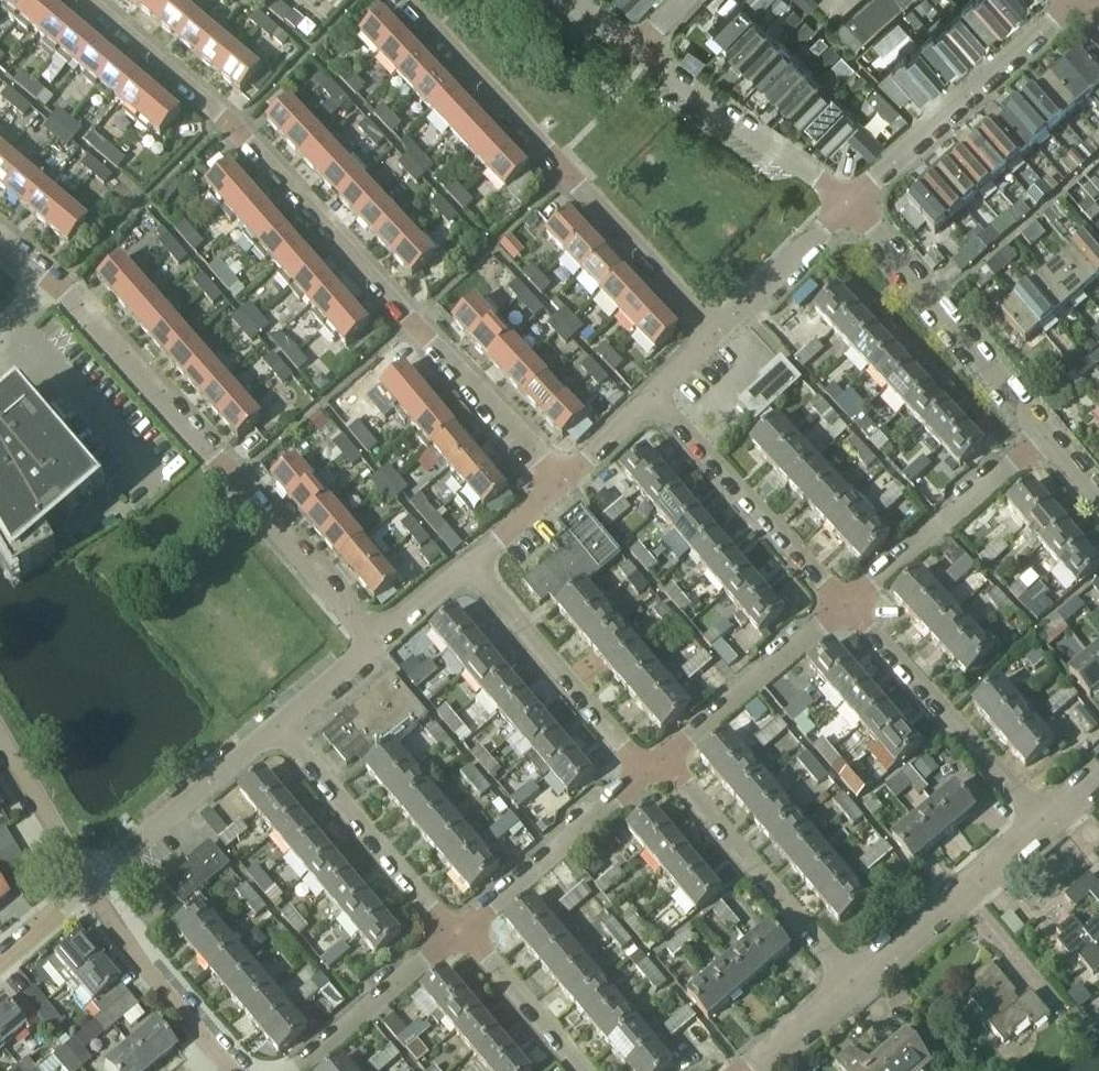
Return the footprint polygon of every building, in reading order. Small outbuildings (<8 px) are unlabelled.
[(34,0),(0,0),(0,3),(5,7),(1,11),(15,23),(34,0)] [(58,12),(43,0),(34,0),(15,23),(28,34),(32,29),(39,35),(58,12)] [(146,0),(127,0),(139,9),(146,0)] [(178,4),(174,0),(146,0),(139,9),(159,26),(178,4)] [(282,3),(277,0),(267,0),(263,4),(274,13),(282,3)] [(714,26),(727,39),(752,13),(765,0),(739,0),(714,26)] [(788,5),(782,0),(781,0),(775,6),(781,12),(788,5)] [(809,12),(818,2),(817,0),(800,0),(798,2),(809,12)] [(886,16),(871,0),(865,0),(860,4),(877,24),(886,16)] [(894,9),(886,0),(871,0),(886,16),(894,9)] [(903,1),(902,0),(886,0),(894,9),(903,1)] [(915,3),(922,11),(931,2),(930,0),(919,0),(915,3)] [(998,26),(975,0),(968,0),(959,9),(982,35),(994,25),(996,27),(998,26)] [(1011,14),(999,0),(975,0),(998,26),(998,25),(1000,27),(1013,16),(1011,14)] [(1024,0),(999,0),(1011,14),(1012,14),(1014,16),(1027,4),(1025,2),(1026,2),(1024,0)] [(284,22),(292,12),(282,3),(274,13),(284,22)] [(367,13),(375,22),(386,12),(378,3),(367,13)] [(179,43),(199,21),(178,4),(159,26),(179,43)] [(868,32),(877,24),(860,4),(851,12),(868,32)] [(740,51),(765,26),(759,20),(766,14),(760,7),(753,14),(752,14),(727,39),(740,51)] [(916,24),(922,19),(912,7),(905,13),(916,24)] [(982,36),(982,35),(959,9),(946,20),(969,47),(970,46),(972,49),(984,38),(982,36)] [(260,30),(268,20),(257,11),(249,21),(260,30)] [(794,25),(801,18),(794,11),(787,19),(794,25)] [(55,57),(78,29),(58,12),(39,35),(46,41),(42,46),(55,57)] [(302,21),(292,12),(284,22),(294,31),(302,21)] [(860,39),(868,32),(851,12),(842,20),(860,39)] [(378,57),(400,37),(382,17),(360,38),(378,57)] [(902,36),(908,30),(898,19),(891,24),(902,36)] [(272,36),(278,29),(268,20),(260,30),(270,39),(272,36)] [(851,47),(860,39),(842,20),(833,28),(851,47)] [(956,59),(969,47),(946,20),(932,32),(956,59)] [(200,61),(219,38),(199,21),(179,43),(200,61)] [(814,29),(805,21),(796,31),(804,39),(814,29)] [(753,64),(777,39),(765,26),(740,51),(753,64)] [(79,69),(98,46),(78,29),(55,57),(68,68),(72,63),(79,69)] [(278,29),(272,36),(282,46),(289,38),(278,29)] [(942,71),(956,59),(932,32),(918,44),(942,71)] [(396,76),(418,56),(400,37),(378,57),(396,76)] [(820,50),(827,43),(820,37),(813,44),(820,50)] [(220,78),(239,55),(219,38),(200,61),(220,78)] [(766,77),(790,52),(777,39),(753,64),(766,77)] [(1092,42),(1063,68),(1089,97),(1093,93),(1098,100),(1098,50),(1092,42)] [(840,53),(830,43),(820,54),(830,64),(840,53)] [(918,44),(892,68),(916,94),(942,71),(918,44)] [(95,90),(118,63),(98,46),(79,69),(86,75),(82,79),(95,90)] [(778,89),(803,64),(790,52),(766,77),(778,89)] [(241,95),(260,72),(239,55),(220,78),(241,95)] [(414,95),(436,75),(418,56),(396,76),(414,95)] [(854,66),(844,56),(833,68),(843,77),(854,66)] [(119,103),(139,80),(118,63),(95,90),(108,102),(112,97),(119,103)] [(791,102),(816,77),(803,64),(778,89),(791,102)] [(347,85),(356,77),(347,67),(338,75),(347,85)] [(1075,109),(1089,97),(1063,68),(1049,80),(1075,109)] [(891,70),(881,79),(904,103),(914,95),(891,70)] [(26,90),(33,82),(22,72),(15,81),(26,90)] [(331,81),(329,84),(320,74),(313,81),(331,100),(340,91),(331,81)] [(859,88),(866,81),(859,74),(852,82),(859,88)] [(433,115),(454,95),(436,75),(414,95),(433,115)] [(356,95),(365,86),(356,77),(347,85),(356,95)] [(804,114),(828,89),(816,77),(791,102),(804,114)] [(136,124),(159,97),(139,80),(119,103),(126,109),(123,114),(136,124)] [(1061,122),(1075,109),(1049,80),(1035,92),(1061,122)] [(38,100),(45,91),(33,82),(26,90),(38,100)] [(870,102),(881,92),(874,85),(864,96),(870,102)] [(20,97),(8,88),(0,97),(0,98),(12,107),(20,97)] [(817,128),(842,102),(828,89),(804,114),(817,128)] [(1046,135),(1061,122),(1035,92),(1032,89),(1019,101),(1021,104),(1020,105),(1046,135)] [(346,116),(355,107),(340,91),(331,100),(318,112),(327,121),(340,109),(346,116)] [(451,134),(472,114),(454,95),(433,115),(451,134)] [(1046,135),(1020,105),(1021,104),(1013,95),(999,108),(1007,117),(1006,118),(1032,147),(1046,135)] [(23,117),(32,107),(20,97),(12,107),(23,117)] [(160,137),(179,114),(159,97),(136,124),(149,135),(153,131),(160,137)] [(830,141),(855,116),(842,102),(817,128),(830,141)] [(286,142),(307,122),(289,103),(268,123),(286,142)] [(383,123),(392,115),(382,105),(373,114),(383,123)] [(62,129),(70,119),(58,109),(50,119),(62,129)] [(469,153),(490,133),(472,114),(451,134),(469,153)] [(392,133),(401,125),(392,115),(383,123),(392,133)] [(1019,159),(1032,147),(1006,118),(992,130),(996,134),(1019,159)] [(54,138),(62,129),(50,119),(42,128),(54,138)] [(74,138),(82,129),(70,119),(62,129),(74,138)] [(367,138),(376,130),(367,120),(358,129),(367,138)] [(1019,159),(996,134),(992,130),(985,121),(971,134),(978,142),(987,152),(1004,172),(1019,159)] [(304,161),(325,141),(307,122),(286,142),(304,161)] [(66,148),(74,138),(62,129),(54,138),(66,148)] [(376,148),(385,140),(376,130),(367,138),(376,148)] [(106,159),(114,150),(94,132),(86,142),(106,159)] [(487,172),(508,152),(490,133),(469,153),(487,172)] [(1098,133),(1090,139),(1098,149),(1098,135),(1098,133)] [(322,181),(343,161),(325,141),(304,161),(322,181)] [(1004,172),(987,152),(978,142),(964,155),(990,184),(1004,172)] [(416,165),(425,157),(416,147),(407,156),(416,165)] [(118,169),(126,160),(114,150),(106,159),(118,169)] [(511,186),(526,171),(508,152),(487,172),(505,192),(511,186)] [(1078,170),(1086,163),(1076,152),(1068,159),(1078,170)] [(15,160),(8,154),(0,163),(0,187),(9,194),(31,167),(19,156),(15,160)] [(976,197),(990,184),(964,155),(950,167),(976,197)] [(93,176),(101,167),(89,156),(80,166),(93,176)] [(407,174),(416,165),(407,156),(397,164),(407,174)] [(425,175),(434,167),(425,157),(416,165),(425,175)] [(1071,176),(1078,170),(1068,159),(1062,165),(1071,176)] [(144,183),(149,177),(132,161),(126,168),(144,183)] [(340,200),(361,180),(343,161),(322,181),(340,200)] [(416,184),(425,175),(416,165),(407,174),(416,184)] [(41,182),(44,178),(31,167),(9,194),(28,211),(48,188),(41,182)] [(123,202),(131,193),(101,167),(93,176),(123,202)] [(220,210),(247,187),(228,167),(206,186),(213,194),(209,197),(220,210)] [(962,209),(976,197),(950,167),(936,179),(962,209)] [(929,172),(915,185),(922,192),(948,222),(962,209),(936,179),(929,172)] [(1050,194),(1057,188),(1048,177),(1041,184),(1050,194)] [(358,219),(379,199),(361,180),(340,200),(358,219)] [(455,201),(464,193),(455,182),(446,191),(455,201)] [(1036,206),(1050,194),(1041,184),(1034,190),(1035,191),(1028,197),(1036,206)] [(241,226),(264,207),(247,187),(220,210),(231,223),(235,219),(241,226)] [(59,190),(55,194),(48,188),(28,211),(49,228),(72,200),(59,190)] [(933,235),(948,222),(922,192),(907,205),(933,235)] [(464,193),(455,201),(464,211),(474,203),(464,193)] [(439,216),(448,208),(439,198),(430,206),(439,216)] [(376,239),(397,219),(379,199),(358,219),(376,239)] [(80,216),(84,211),(72,200),(49,228),(69,245),(88,223),(80,216)] [(1084,216),(1095,206),(1089,200),(1078,209),(1084,216)] [(1021,219),(1029,212),(1021,202),(1012,209),(1021,219)] [(1060,222),(1068,215),(1059,204),(1050,211),(1051,212),(1044,218),(1052,227),(1059,221),(1060,222)] [(1098,216),(1098,211),(1095,206),(1084,216),(1090,224),(1098,216)] [(254,250),(281,227),(264,207),(241,226),(247,233),(243,237),(254,250)] [(448,226),(457,217),(448,208),(439,216),(448,226)] [(1015,225),(1021,219),(1012,209),(1006,215),(1015,225)] [(564,255),(585,234),(567,215),(546,236),(564,255)] [(394,258),(416,238),(397,219),(376,239),(394,258)] [(185,239),(194,232),(184,220),(175,228),(185,239)] [(1037,241),(1045,235),(1036,223),(1028,230),(1037,241)] [(276,266),(299,247),(281,227),(254,250),(266,263),(270,259),(276,266)] [(993,244),(1000,238),(991,227),(984,233),(993,244)] [(1031,247),(1037,241),(1028,230),(1021,236),(1031,247)] [(195,251),(204,244),(194,232),(185,239),(195,251)] [(980,256),(993,244),(984,233),(977,240),(979,243),(973,248),(980,256)] [(168,254),(178,246),(168,234),(158,243),(168,254)] [(582,274),(603,254),(585,234),(564,255),(582,274)] [(412,277),(434,257),(416,238),(394,258),(412,277)] [(1098,278),(1098,254),(1085,238),(1070,250),(1096,281),(1098,278)] [(178,266),(188,257),(178,246),(168,254),(178,266)] [(954,259),(950,262),(959,273),(978,256),(969,246),(962,252),(954,259)] [(289,290),(316,267),(299,247),(276,266),(282,273),(278,277),(289,290)] [(1009,265),(1016,259),(1007,248),(1000,254),(1009,265)] [(1081,293),(1096,281),(1070,250),(1056,263),(1081,293)] [(933,251),(926,258),(935,268),(943,262),(933,251)] [(519,253),(511,260),(524,274),(532,266),(519,253)] [(600,294),(621,273),(603,254),(582,274),(600,294)] [(1002,271),(1009,265),(1000,254),(992,261),(1002,271)] [(133,263),(129,267),(122,259),(99,278),(117,299),(144,276),(133,263)] [(219,280),(228,273),(219,261),(210,268),(219,280)] [(992,261),(986,266),(995,277),(1002,271),(992,261)] [(1068,304),(1081,293),(1056,263),(1042,274),(1068,304)] [(524,274),(523,275),(532,285),(542,276),(532,266),(524,274)] [(310,306),(333,287),(316,267),(289,290),(300,303),(304,299),(310,306)] [(980,288),(988,281),(979,271),(971,278),(980,288)] [(229,291),(238,284),(228,273),(219,280),(229,291)] [(618,313),(639,293),(621,273),(600,294),(618,313)] [(203,294),(212,286),(202,274),(192,282),(203,294)] [(1053,317),(1068,304),(1042,274),(1028,286),(1053,317)] [(150,292),(155,288),(144,276),(117,299),(134,318),(156,299),(150,292)] [(541,295),(551,286),(542,276),(532,285),(541,295)] [(517,299),(526,290),(517,280),(508,289),(517,299)] [(213,305),(222,297),(212,286),(203,294),(213,305)] [(1039,329),(1053,317),(1028,286),(1014,299),(1039,329)] [(323,330),(350,307),(333,287),(310,306),(316,313),(312,317),(323,330)] [(526,309),(535,300),(526,290),(517,299),(526,309)] [(830,331),(854,309),(836,290),(812,312),(830,331)] [(636,333),(658,312),(639,293),(618,313),(636,333)] [(167,302),(162,306),(156,299),(134,318),(152,339),(178,316),(167,302)] [(1024,342),(1039,329),(1014,299),(998,312),(1024,342)] [(471,342),(493,321),(475,302),(453,322),(471,342)] [(250,323),(259,314),(249,303),(240,312),(250,323)] [(345,346),(368,326),(350,307),(323,330),(334,343),(339,339),(345,346)] [(565,327),(574,318),(565,308),(556,317),(565,327)] [(849,351),(872,329),(854,309),(830,331),(849,351)] [(240,331),(250,323),(240,312),(230,320),(240,331)] [(524,341),(549,318),(544,312),(518,336),(524,341)] [(654,352),(676,332),(658,312),(636,333),(654,352)] [(260,334),(269,326),(259,314),(250,323),(260,334)] [(186,333),(190,329),(178,316),(152,339),(170,359),(191,340),(186,333)] [(556,336),(565,327),(556,317),(547,326),(556,336)] [(575,337),(584,328),(574,318),(565,327),(575,337)] [(489,361),(511,341),(493,321),(471,342),(489,361)] [(250,343),(260,334),(250,323),(240,331),(250,343)] [(566,346),(575,337),(565,327),(556,336),(566,346)] [(867,370),(890,348),(872,329),(849,351),(867,370)] [(202,343),(197,347),(191,340),(170,359),(187,379),(213,356),(202,343)] [(289,360),(298,352),(288,340),(278,348),(289,360)] [(812,358),(822,348),(814,340),(804,350),(812,358)] [(507,381),(529,360),(511,341),(489,361),(507,381)] [(1091,342),(1082,349),(1087,357),(1097,349),(1091,342)] [(604,363),(612,355),(603,346),(595,353),(604,363)] [(885,389),(909,367),(890,348),(867,370),(885,389)] [(801,368),(812,358),(804,350),(793,359),(801,368)] [(299,372),(308,364),(298,352),(289,360),(299,372)] [(272,374),(281,366),(271,355),(262,362),(272,374)] [(613,373),(622,365),(612,355),(604,363),(613,373)] [(220,373),(225,369),(213,356),(187,379),(204,399),(226,380),(220,373)] [(766,411),(799,380),(780,359),(759,378),(762,382),(739,403),(738,402),(737,403),(755,421),(758,419),(766,428),(775,420),(766,411)] [(525,400),(547,380),(529,360),(507,381),(525,400)] [(589,378),(597,370),(588,360),(580,368),(589,378)] [(282,386),(291,378),(281,366),(272,374),(282,386)] [(903,409),(927,386),(909,367),(885,389),(903,409)] [(393,412),(420,390),(402,369),(380,387),(386,395),(382,399),(393,412)] [(598,387),(606,380),(597,370),(589,378),(598,387)] [(1063,381),(1070,390),(1081,382),(1073,373),(1063,381)] [(330,385),(322,377),(314,384),(321,393),(330,385)] [(237,383),(232,387),(226,380),(204,399),(221,419),(248,396),(237,383)] [(543,419),(565,399),(547,380),(525,400),(543,419)] [(834,404),(843,395),(833,385),(824,393),(834,404)] [(921,428),(945,406),(927,386),(903,409),(921,428)] [(415,429),(437,410),(420,390),(393,412),(404,425),(409,422),(415,429)] [(105,488),(23,392),(0,413),(0,555),(2,558),(4,557),(17,579),(57,556),(46,538),(68,519),(105,488)] [(844,414),(852,406),(843,395),(834,404),(844,414)] [(254,413),(259,409),(248,396),(221,419),(238,438),(260,420),(254,413)] [(336,397),(327,404),(336,414),(344,407),(336,397)] [(819,418),(829,410),(819,398),(809,407),(819,418)] [(561,439),(583,418),(565,399),(543,419),(561,439)] [(939,447),(963,425),(945,406),(921,428),(939,447)] [(427,453),(454,430),(437,410),(415,429),(421,436),(416,440),(427,453)] [(830,430),(840,421),(829,410),(819,418),(830,430)] [(318,412),(308,421),(317,432),(318,431),(328,423),(318,412)] [(768,464),(795,439),(777,419),(775,420),(766,428),(750,444),(768,464)] [(357,441),(367,433),(358,422),(348,431),(357,441)] [(869,442),(879,433),(869,422),(859,431),(869,442)] [(958,467),(981,444),(963,425),(939,447),(958,467)] [(448,469),(471,450),(454,430),(427,453),(438,465),(442,461),(448,469)] [(368,454),(378,446),(367,433),(357,441),(368,454)] [(879,453),(889,444),(879,433),(869,442),(879,453)] [(341,455),(351,446),(342,436),(332,444),(341,455)] [(856,459),(865,450),(854,438),(845,447),(856,459)] [(787,484),(813,459),(795,439),(768,464),(787,484)] [(1090,445),(1088,447),(1089,451),(1091,453),(1093,453),(1095,452),(1097,452),(1097,449),(1097,447),(1094,444),(1092,444),(1090,445)] [(351,468),(362,459),(351,446),(341,455),(351,468)] [(635,448),(627,454),(633,461),(641,455),(635,448)] [(461,493),(488,470),(471,450),(448,469),(455,476),(450,480),(461,493)] [(867,471),(876,462),(865,450),(856,459),(867,471)] [(636,493),(661,472),(644,451),(641,455),(633,461),(619,473),(636,493)] [(919,474),(930,464),(923,456),(912,466),(919,474)] [(805,504),(832,479),(813,459),(787,484),(805,504)] [(305,464),(300,468),(294,461),(272,479),(289,499),(316,477),(305,464)] [(389,485),(398,477),(388,465),(379,473),(389,485)] [(908,485),(919,474),(912,466),(900,477),(908,485)] [(483,509),(505,491),(488,470),(461,493),(456,497),(474,517),(483,509)] [(653,513),(678,492),(661,472),(636,493),(653,513)] [(363,473),(354,480),(357,484),(366,477),(363,473)] [(379,493),(389,485),(379,473),(369,481),(379,493)] [(322,494),(327,490),(316,477),(289,499),(306,519),(328,501),(322,494)] [(398,497),(408,489),(398,477),(389,485),(398,497)] [(824,524),(850,499),(832,479),(805,504),(824,524)] [(389,505),(398,497),(389,485),(379,493),(389,505)] [(894,505),(905,495),(895,485),(885,495),(894,505)] [(1022,526),(1047,505),(1029,485),(1004,506),(1022,526)] [(505,491),(483,509),(492,520),(514,501),(505,491)] [(670,533),(695,512),(678,492),(653,513),(670,533)] [(883,515),(894,505),(885,495),(874,505),(883,515)] [(619,518),(631,509),(623,499),(611,508),(619,518)] [(842,544),(869,519),(850,499),(824,524),(842,544)] [(339,504),(334,508),(328,501),(306,519),(323,540),(350,517),(339,504)] [(425,522),(434,515),(425,503),(416,511),(425,522)] [(1039,546),(1064,525),(1047,505),(1022,526),(1039,546)] [(619,555),(592,522),(580,508),(558,527),(566,537),(560,543),(565,549),(525,583),(541,603),(548,597),(557,607),(585,584),(619,555)] [(608,527),(619,518),(611,508),(600,518),(608,527)] [(687,553),(713,532),(695,512),(670,533),(687,553)] [(435,534),(444,526),(434,515),(425,522),(435,534)] [(356,535),(361,530),(350,517),(323,540),(340,560),(362,542),(356,535)] [(409,536),(418,528),(408,517),(399,525),(409,536)] [(861,564),(887,539),(869,519),(842,544),(861,564)] [(1056,567),(1081,546),(1064,525),(1039,546),(1056,567)] [(418,547),(428,539),(418,528),(409,536),(418,547)] [(704,574),(730,552),(713,532),(687,553),(704,574)] [(961,577),(972,566),(948,540),(937,551),(952,567),(961,577)] [(994,559),(1005,550),(997,541),(987,550),(994,559)] [(373,545),(368,549),(362,542),(340,560),(357,580),(384,558),(373,545)] [(442,556),(432,544),(420,554),(430,566),(442,556)] [(638,563),(648,555),(639,544),(629,552),(638,563)] [(1073,587),(1098,566),(1081,546),(1056,567),(1073,587)] [(984,568),(994,559),(987,550),(976,559),(984,568)] [(721,594),(747,572),(730,552),(704,574),(721,594)] [(648,555),(638,563),(648,574),(658,566),(648,555)] [(390,575),(395,571),(384,558),(357,580),(375,601),(396,583),(390,575)] [(628,584),(638,575),(628,563),(618,571),(628,584)] [(950,587),(961,577),(952,567),(941,578),(950,587)] [(1030,571),(1017,583),(1027,594),(1038,584),(1040,582),(1030,571)] [(738,614),(764,593),(747,572),(721,594),(738,614)] [(910,618),(936,592),(918,572),(891,597),(910,618)] [(638,596),(648,587),(638,575),(628,584),(638,596)] [(1098,596),(1098,579),(1098,578),(1089,586),(1098,597),(1098,596)] [(1018,602),(1027,594),(1017,583),(1008,592),(1018,602)] [(574,628),(602,604),(585,584),(557,607),(574,628)] [(672,603),(682,595),(674,584),(663,592),(672,603)] [(997,611),(1007,602),(997,590),(986,599),(997,611)] [(928,637),(955,612),(936,592),(910,618),(928,637)] [(762,628),(781,613),(764,593),(738,614),(740,616),(735,620),(741,627),(746,623),(755,634),(762,628)] [(1028,613),(1037,604),(1027,594),(1018,602),(1028,613)] [(681,614),(691,606),(682,595),(672,603),(681,614)] [(1007,622),(1018,613),(1007,602),(997,611),(1007,622)] [(592,649),(620,625),(602,604),(574,628),(592,649)] [(663,625),(673,616),(662,604),(652,613),(663,625)] [(1064,624),(1075,615),(1067,605),(1056,614),(1064,624)] [(448,653),(471,632),(454,612),(430,633),(448,653)] [(947,657),(973,632),(955,612),(928,637),(947,657)] [(1053,633),(1064,624),(1056,614),(1045,624),(1053,633)] [(673,637),(683,628),(673,616),(663,625),(673,637)] [(720,640),(732,630),(724,620),(712,630),(720,640)] [(609,670),(637,646),(620,625),(592,649),(609,670)] [(762,628),(755,634),(761,641),(767,635),(762,628)] [(737,660),(720,640),(712,630),(703,638),(728,668),(737,660)] [(465,673),(488,653),(471,632),(448,653),(465,673)] [(965,677),(992,652),(973,632),(947,657),(965,677)] [(823,686),(848,665),(830,645),(824,650),(821,647),(803,662),(823,686)] [(627,690),(655,667),(637,646),(609,670),(627,690)] [(1088,656),(1098,669),(1098,646),(1088,656)] [(1034,670),(1046,661),(1036,650),(1025,660),(1034,670)] [(700,672),(713,662),(704,652),(692,662),(700,672)] [(481,693),(505,673),(488,653),(465,673),(481,693)] [(1098,689),(1098,669),(1088,656),(1068,673),(1089,697),(1098,689)] [(426,681),(437,672),(428,662),(417,671),(426,681)] [(688,683),(700,672),(692,662),(679,672),(688,683)] [(840,706),(865,685),(848,665),(823,686),(840,706)] [(644,711),(672,687),(655,667),(627,690),(644,711)] [(415,690),(426,681),(417,671),(406,680),(415,690)] [(498,713),(522,693),(505,673),(481,693),(498,713)] [(394,746),(426,718),(390,675),(369,694),(372,697),(354,712),(359,718),(349,727),(368,749),(374,744),(382,753),(393,744),(394,746)] [(988,726),(1016,702),(998,681),(971,705),(988,726)] [(857,726),(882,705),(865,685),(840,706),(857,726)] [(1065,707),(1076,697),(1068,686),(1056,696),(1065,707)] [(662,732),(690,708),(672,687),(644,711),(662,732)] [(427,689),(420,695),(428,705),(435,698),(427,689)] [(515,733),(539,713),(522,693),(498,713),(515,733)] [(805,695),(800,699),(793,705),(800,713),(802,716),(814,706),(812,703),(805,695)] [(1053,717),(1065,707),(1056,696),(1044,707),(1053,717)] [(1006,747),(1034,723),(1016,702),(988,726),(1006,747)] [(445,725),(455,716),(445,705),(435,714),(445,725)] [(793,705),(783,714),(790,721),(792,724),(802,716),(800,713),(793,705)] [(875,747),(899,726),(882,705),(857,726),(875,747)] [(1091,734),(1098,728),(1080,707),(1073,713),(1091,734)] [(349,727),(359,718),(354,712),(324,737),(347,765),(356,758),(364,768),(382,753),(374,744),(368,749),(349,727)] [(532,753),(556,733),(539,713),(515,733),(532,753)] [(454,736),(464,728),(455,716),(445,725),(454,736)] [(775,740),(787,730),(778,720),(766,730),(775,740)] [(1025,768),(1052,744),(1034,723),(1006,747),(1025,768)] [(435,745),(445,736),(435,724),(425,733),(435,745)] [(875,747),(865,754),(883,775),(916,746),(899,726),(875,747)] [(764,750),(775,740),(766,730),(755,740),(764,750)] [(549,774),(573,753),(556,733),(532,753),(549,774)] [(716,779),(743,755),(726,734),(698,758),(716,779)] [(446,757),(456,748),(445,736),(435,745),(446,757)] [(822,759),(832,751),(822,739),(813,748),(822,759)] [(1061,753),(1068,747),(1061,739),(1054,745),(1061,753)] [(410,765),(394,746),(393,744),(382,753),(364,768),(382,789),(410,765)] [(480,765),(489,757),(480,746),(470,754),(480,765)] [(831,769),(841,761),(832,751),(822,759),(831,769)] [(566,794),(590,774),(573,753),(549,774),(566,794)] [(806,774),(816,765),(806,753),(796,762),(806,774)] [(733,800),(761,776),(743,755),(716,779),(733,800)] [(489,776),(498,768),(489,757),(480,765),(489,776)] [(927,757),(914,768),(925,781),(938,770),(927,757)] [(841,761),(831,769),(837,776),(838,778),(848,769),(841,761)] [(848,769),(838,778),(850,790),(856,798),(868,788),(871,786),(861,774),(865,771),(857,762),(848,769)] [(399,810),(428,786),(410,765),(382,789),(399,810)] [(824,794),(834,786),(816,765),(806,774),(824,794)] [(907,784),(916,775),(907,765),(898,774),(907,784)] [(471,787),(481,778),(472,767),(461,775),(471,787)] [(257,814),(281,793),(264,773),(239,793),(257,814)] [(918,797),(928,789),(916,775),(907,784),(918,797)] [(751,821),(779,797),(761,776),(733,800),(751,821)] [(481,798),(491,789),(481,778),(471,787),(481,798)] [(528,799),(538,790),(530,782),(520,791),(528,799)] [(417,831),(445,807),(428,786),(399,810),(417,831)] [(952,829),(973,812),(953,787),(932,805),(952,829)] [(517,809),(528,799),(520,791),(510,800),(517,809)] [(274,834),(298,813),(281,793),(257,814),(274,834)] [(842,815),(852,807),(842,795),(832,803),(842,815)] [(769,842),(796,818),(779,797),(751,821),(769,842)] [(872,817),(882,809),(872,798),(862,806),(872,817)] [(932,846),(952,829),(932,805),(911,822),(932,846)] [(434,851),(462,827),(445,807),(417,831),(434,851)] [(852,827),(862,819),(852,807),(842,815),(852,827)] [(643,851),(667,830),(650,810),(625,830),(643,851)] [(291,854),(315,833),(298,813),(274,834),(291,854)] [(507,833),(519,822),(511,813),(499,823),(507,833)] [(0,821),(0,830),(1,829),(3,829),(9,825),(5,818),(0,821)] [(786,863),(814,838),(796,818),(769,842),(786,863)] [(545,819),(535,827),(541,835),(551,826),(545,819)] [(236,839),(247,830),(239,822),(229,831),(236,839)] [(911,864),(932,846),(911,822),(891,839),(911,864)] [(495,843),(507,833),(499,823),(486,833),(495,843)] [(452,872),(480,848),(462,827),(434,851),(452,872)] [(10,841),(3,829),(0,830),(0,847),(10,841)] [(660,872),(685,851),(667,830),(643,851),(660,872)] [(226,848),(236,839),(229,831),(218,840),(226,848)] [(308,875),(332,854),(315,833),(291,854),(308,875)] [(804,883),(832,859),(814,838),(786,863),(804,883)] [(17,853),(10,841),(0,847),(0,863),(17,853)] [(880,864),(892,854),(883,843),(871,853),(880,864)] [(192,898),(228,867),(209,845),(187,863),(189,866),(165,887),(181,906),(183,905),(191,914),(200,907),(192,898)] [(469,893),(497,869),(480,848),(452,872),(469,893)] [(678,893),(702,872),(685,851),(660,872),(678,893)] [(24,864),(17,853),(0,863),(0,877),(0,878),(24,864)] [(868,873),(880,864),(871,853),(860,863),(868,873)] [(325,895),(350,874),(332,854),(308,875),(325,895)] [(583,864),(594,877),(603,869),(593,856),(583,864)] [(822,904),(849,880),(832,859),(804,883),(822,904)] [(256,884),(265,877),(256,866),(247,873),(256,884)] [(568,886),(577,879),(567,867),(558,875),(568,886)] [(611,886),(621,877),(614,868),(603,877),(611,886)] [(695,914),(720,893),(702,872),(678,893),(695,914)] [(342,915),(367,894),(350,874),(325,895),(342,915)] [(1098,887),(1089,876),(1063,897),(1074,909),(1087,898),(1098,912),(1098,886),(1098,887)] [(6,897),(14,890),(3,878),(1,879),(0,878),(0,877),(0,890),(6,897)] [(264,894),(273,887),(265,877),(256,884),(264,894)] [(601,895),(611,886),(603,877),(593,885),(601,895)] [(839,924),(867,901),(849,880),(822,904),(839,924)] [(246,906),(256,897),(246,884),(235,894),(246,906)] [(577,904),(589,894),(581,884),(569,894),(577,904)] [(614,893),(607,898),(613,905),(620,899),(614,893)] [(359,936),(384,915),(367,894),(342,915),(359,936)] [(565,914),(577,904),(569,894),(557,904),(565,914)] [(256,918),(266,909),(256,897),(246,906),(256,918)] [(521,943),(548,920),(531,899),(503,922),(521,943)] [(717,918),(726,910),(720,903),(711,911),(717,918)] [(190,950),(218,926),(201,906),(200,907),(191,914),(173,930),(190,950)] [(290,925),(299,918),(290,906),(281,914),(290,925)] [(739,925),(733,918),(726,910),(717,918),(723,926),(724,925),(730,933),(739,925)] [(632,931),(641,923),(632,912),(623,920),(632,931)] [(376,956),(401,935),(384,915),(359,936),(376,956)] [(299,936),(308,928),(299,918),(290,925),(299,936)] [(612,938),(620,931),(610,919),(602,926),(612,938)] [(1082,933),(1071,920),(1055,933),(1060,939),(1055,943),(1072,963),(1077,958),(1092,976),(1098,970),(1098,919),(1082,933)] [(538,964),(566,940),(548,920),(521,943),(538,964)] [(641,942),(651,934),(641,923),(632,931),(641,942)] [(208,971),(236,947),(218,926),(190,950),(208,971)] [(281,948),(291,939),(280,926),(270,935),(281,948)] [(768,969),(789,951),(767,927),(747,944),(768,969)] [(622,950),(631,943),(620,931),(612,938),(622,950)] [(685,949),(695,940),(688,931),(677,940),(685,949)] [(53,960),(45,967),(62,987),(70,981),(96,959),(89,951),(90,946),(84,938),(78,938),(52,959),(53,960)] [(290,959),(301,951),(291,939),(281,948),(290,959)] [(556,985),(584,961),(566,940),(538,964),(556,985)] [(674,959),(685,949),(677,940),(666,949),(674,959)] [(338,960),(348,951),(341,942),(330,951),(338,960)] [(593,943),(585,950),(590,956),(598,949),(593,943)] [(748,986),(768,969),(747,944),(727,961),(748,986)] [(225,992),(253,968),(236,947),(208,971),(225,992)] [(328,969),(338,960),(330,951),(320,960),(328,969)] [(110,987),(115,983),(96,959),(70,981),(99,1015),(100,1015),(119,999),(110,987)] [(574,1006),(601,982),(584,961),(556,985),(574,1006)] [(646,981),(655,973),(645,961),(636,969),(646,981)] [(728,1003),(748,986),(727,961),(706,978),(728,1003)] [(1008,998),(1014,994),(989,964),(960,988),(991,1026),(988,1029),(1001,1044),(1025,1024),(1028,1026),(1030,1025),(1034,1030),(1049,1017),(1029,994),(1015,1006),(1008,998)] [(242,1012),(270,989),(253,968),(225,992),(242,1012)] [(439,1013),(463,993),(446,972),(421,992),(438,1013),(439,1013)] [(656,992),(665,984),(655,973),(646,981),(656,992)] [(316,995),(327,985),(318,975),(307,984),(316,995)] [(707,1021),(728,1003),(706,978),(686,996),(707,1021)] [(591,1026),(619,1003),(601,982),(574,1006),(591,1026)] [(304,1004),(316,995),(307,984),(296,994),(304,1004)] [(1077,1010),(1089,1000),(1078,986),(1066,995),(1077,1010)] [(260,1033),(288,1009),(270,989),(242,1012),(260,1033)] [(456,1033),(480,1013),(463,993),(439,1013),(438,1013),(432,1018),(438,1026),(444,1020),(456,1033)] [(110,1026),(135,1005),(125,994),(119,999),(100,1015),(110,1026)] [(31,1014),(43,1003),(37,995),(24,1006),(31,1014)] [(12,1016),(1,1003),(0,1003),(0,1047),(22,1028),(28,1035),(40,1025),(31,1014),(24,1006),(12,1016)] [(40,1025),(53,1014),(43,1003),(31,1014),(40,1025)] [(609,1047),(637,1024),(619,1003),(591,1026),(609,1047)] [(277,1053),(305,1030),(288,1009),(260,1033),(277,1053)] [(683,1030),(695,1020),(687,1010),(675,1020),(683,1030)] [(1081,1041),(1091,1032),(1074,1012),(1064,1020),(1081,1041)] [(473,1054),(497,1034),(480,1013),(456,1033),(473,1054)] [(102,1033),(110,1026),(100,1015),(99,1015),(92,1022),(102,1033)] [(414,1040),(406,1031),(393,1015),(383,1024),(404,1049),(414,1040)] [(671,1040),(683,1030),(675,1020),(663,1030),(671,1040)] [(414,1040),(425,1031),(417,1021),(406,1031),(414,1040)] [(627,1068),(654,1045),(637,1024),(609,1047),(627,1068)] [(146,1069),(171,1049),(151,1025),(126,1046),(146,1069)] [(514,1054),(497,1034),(473,1054),(487,1070),(494,1070),(514,1054)] [(836,1061),(844,1070),(919,1070),(928,1063),(904,1036),(865,1070),(848,1050),(836,1061)] [(77,1070),(89,1060),(72,1039),(60,1048),(77,1070)] [(672,1066),(654,1045),(627,1068),(629,1070),(666,1070),(672,1066)] [(146,1069),(126,1046),(102,1066),(107,1070),(144,1070),(146,1069)] [(399,1057),(397,1055),(390,1047),(379,1057),(387,1067),(399,1057)] [(77,1070),(60,1048),(50,1057),(62,1070),(76,1070),(77,1070)] [(514,1054),(494,1070),(528,1070),(514,1054)] [(387,1067),(379,1057),(367,1066),(371,1070),(383,1070),(387,1067)] [(35,1069),(26,1058),(16,1066),(19,1070),(32,1070),(35,1069)] [(341,1059),(327,1070),(351,1070),(341,1059)]
